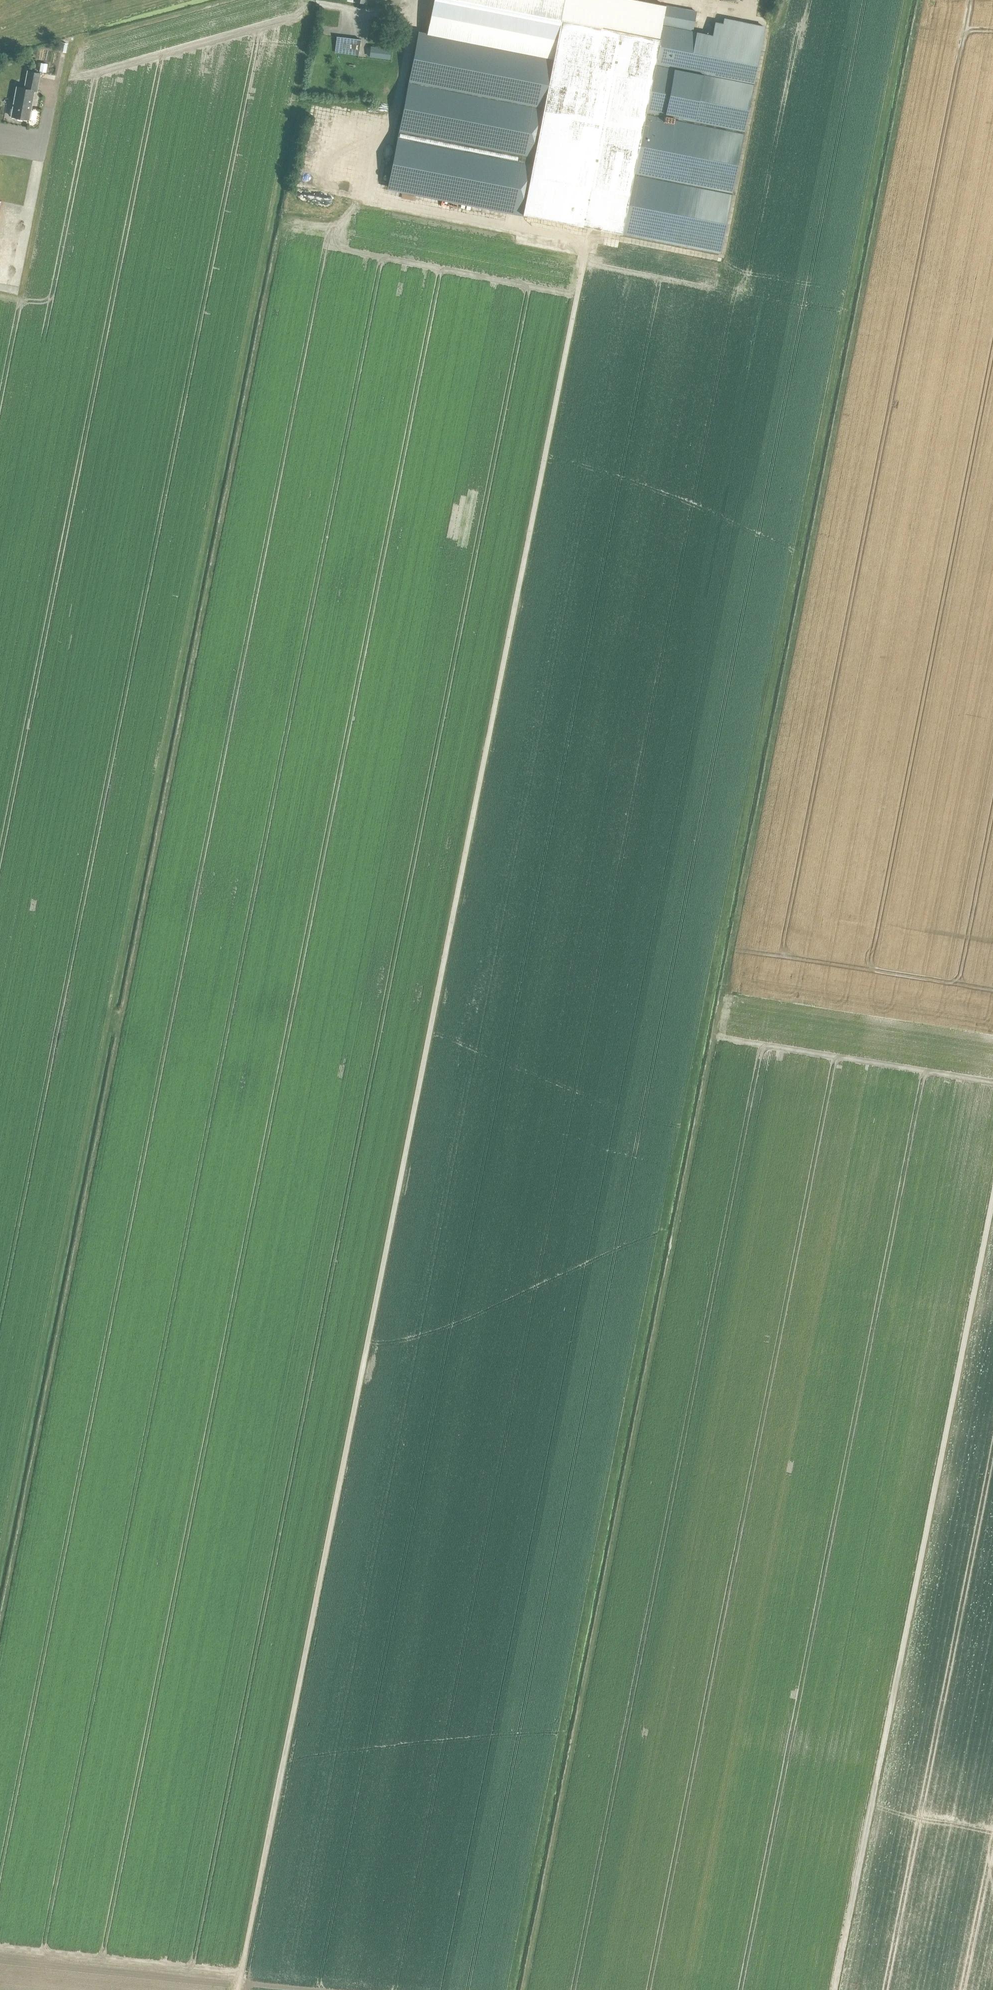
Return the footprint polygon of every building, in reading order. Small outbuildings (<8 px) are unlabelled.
[(692,30),(696,11),(666,5),(659,37),(665,4),(645,0),(433,0),(427,32),(419,31),(389,186),(719,251),(760,44),(692,30)] [(337,36),(337,37),(335,52),(359,55),(361,39),(337,36)] [(370,45),(369,56),(389,58),(391,48),(370,45)] [(35,89),(37,89),(38,79),(40,72),(27,70),(24,86),(16,85),(11,115),(31,118),(35,89)]
